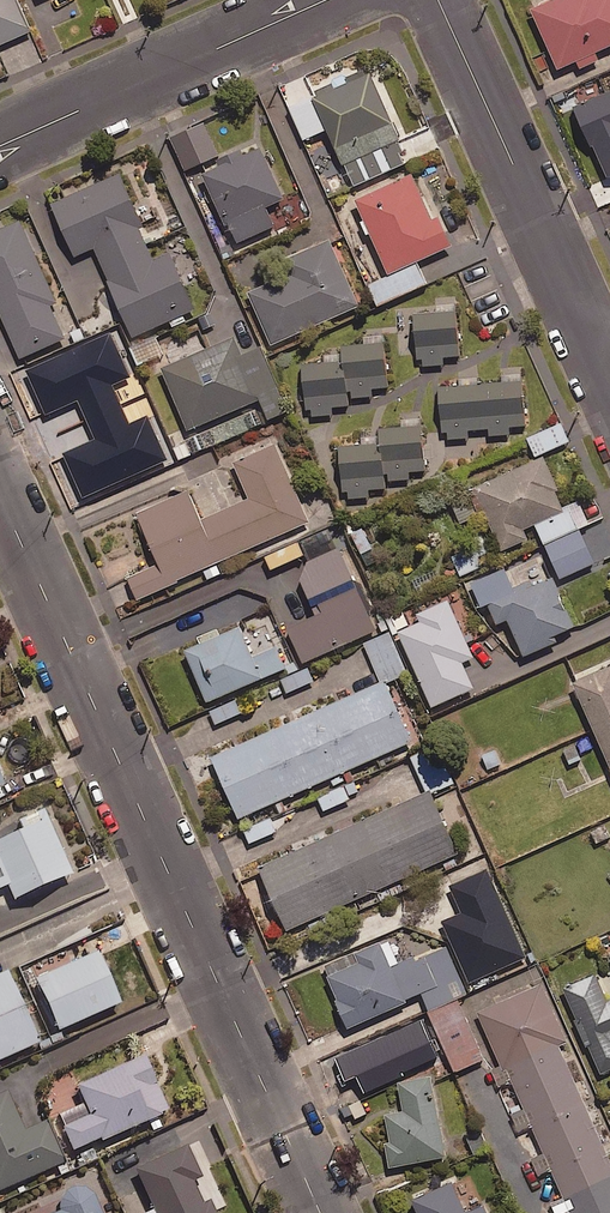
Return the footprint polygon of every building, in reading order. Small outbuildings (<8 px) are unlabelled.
[(18,0),(0,0),(0,44),(31,30),(18,0)] [(532,8),(559,67),(609,44),(609,0),(549,0),(532,8)] [(371,72),(313,97),(335,147),(392,121),(371,72)] [(550,97),(565,130),(609,111),(609,97),(600,75),(550,97)] [(216,155),(202,125),(172,139),(187,170),(216,155)] [(261,146),(202,173),(225,224),(284,197),(261,146)] [(120,172),(51,203),(75,255),(95,246),(109,279),(108,280),(133,336),(197,308),(171,250),(153,258),(140,228),(144,226),(120,172)] [(413,174),(356,199),(389,272),(451,244),(438,215),(433,218),(413,174)] [(0,227),(0,316),(19,359),(66,338),(51,304),(57,302),(20,219),(0,227)] [(360,305),(330,238),(282,258),(289,273),(248,291),(271,344),(360,305)] [(457,310),(413,313),(416,346),(459,343),(457,310)] [(234,336),(161,367),(188,430),(261,398),(234,336)] [(163,354),(155,338),(130,350),(137,366),(163,354)] [(384,342),(342,345),(343,361),(344,377),(387,373),(384,342)] [(53,353),(59,367),(82,356),(76,343),(53,353)] [(59,367),(53,353),(10,372),(18,390),(30,385),(36,398),(58,388),(53,375),(61,372),(59,367)] [(343,361),(301,365),(304,396),(346,392),(344,377),(343,361)] [(523,380),(439,386),(441,419),(526,413),(523,380)] [(148,464),(111,383),(71,401),(88,437),(76,443),(89,472),(101,467),(108,482),(148,464)] [(423,424),(380,428),(381,444),(383,460),(425,456),(423,424)] [(568,442),(560,424),(527,439),(535,457),(568,442)] [(309,521),(275,443),(233,461),(248,498),(201,518),(188,490),(136,512),(167,583),(309,521)] [(381,444),(340,447),(343,478),(384,475),(383,460),(381,444)] [(559,489),(544,455),(474,486),(502,549),(528,537),(525,529),(565,511),(556,491),(559,489)] [(592,564),(578,533),(545,547),(559,579),(592,564)] [(376,629),(339,546),(307,560),(300,580),(315,614),(287,626),(304,662),(376,629)] [(476,570),(467,548),(451,555),(459,577),(476,570)] [(576,626),(554,575),(489,603),(497,623),(508,618),(525,655),(558,641),(555,635),(576,626)] [(448,603),(418,616),(421,623),(396,635),(429,709),(473,690),(461,664),(472,659),(448,603)] [(403,609),(385,616),(392,634),(410,626),(403,609)] [(240,625),(184,649),(207,701),(262,677),(240,625)] [(575,682),(609,765),(609,667),(575,682)] [(313,682),(308,669),(281,681),(287,693),(313,682)] [(385,679),(211,756),(239,818),(413,741),(385,679)] [(236,699),(210,711),(217,726),(243,714),(236,699)] [(574,741),(558,750),(567,768),(584,759),(574,741)] [(349,796),(357,792),(353,783),(317,798),(323,813),(351,801),(349,796)] [(459,851),(431,789),(259,867),(288,929),(459,851)] [(276,833),(270,819),(243,829),(249,844),(276,833)] [(40,822),(0,840),(0,872),(13,900),(64,877),(40,822)] [(442,923),(471,984),(526,958),(484,871),(450,888),(462,914),(442,923)] [(121,940),(115,926),(87,939),(93,952),(121,940)] [(407,1002),(381,942),(355,953),(359,962),(328,976),(338,1000),(336,1001),(348,1028),(407,1002)] [(96,952),(34,980),(57,1032),(119,1004),(96,952)] [(0,974),(0,1061),(38,1044),(6,971),(0,974)] [(565,989),(601,1072),(609,1068),(609,1000),(606,1002),(595,976),(565,989)] [(542,984),(478,1012),(504,1071),(507,1069),(571,1212),(609,1212),(609,1157),(560,1046),(568,1042),(542,984)] [(484,1061),(458,1000),(428,1013),(454,1074),(484,1061)] [(143,1058),(76,1087),(89,1117),(61,1129),(71,1152),(98,1140),(100,1143),(161,1116),(148,1088),(155,1085),(143,1058)] [(448,1157),(432,1075),(398,1082),(404,1111),(386,1115),(392,1142),(385,1144),(390,1168),(448,1157)] [(0,1095),(0,1191),(65,1163),(46,1121),(22,1131),(6,1093),(0,1095)] [(145,1196),(153,1212),(215,1212),(209,1200),(202,1204),(189,1175),(145,1196)] [(412,1200),(417,1212),(466,1212),(453,1183),(412,1200)] [(58,1212),(100,1212),(92,1194),(84,1188),(74,1187),(65,1191),(59,1198),(58,1209),(60,1212),(58,1212)]
